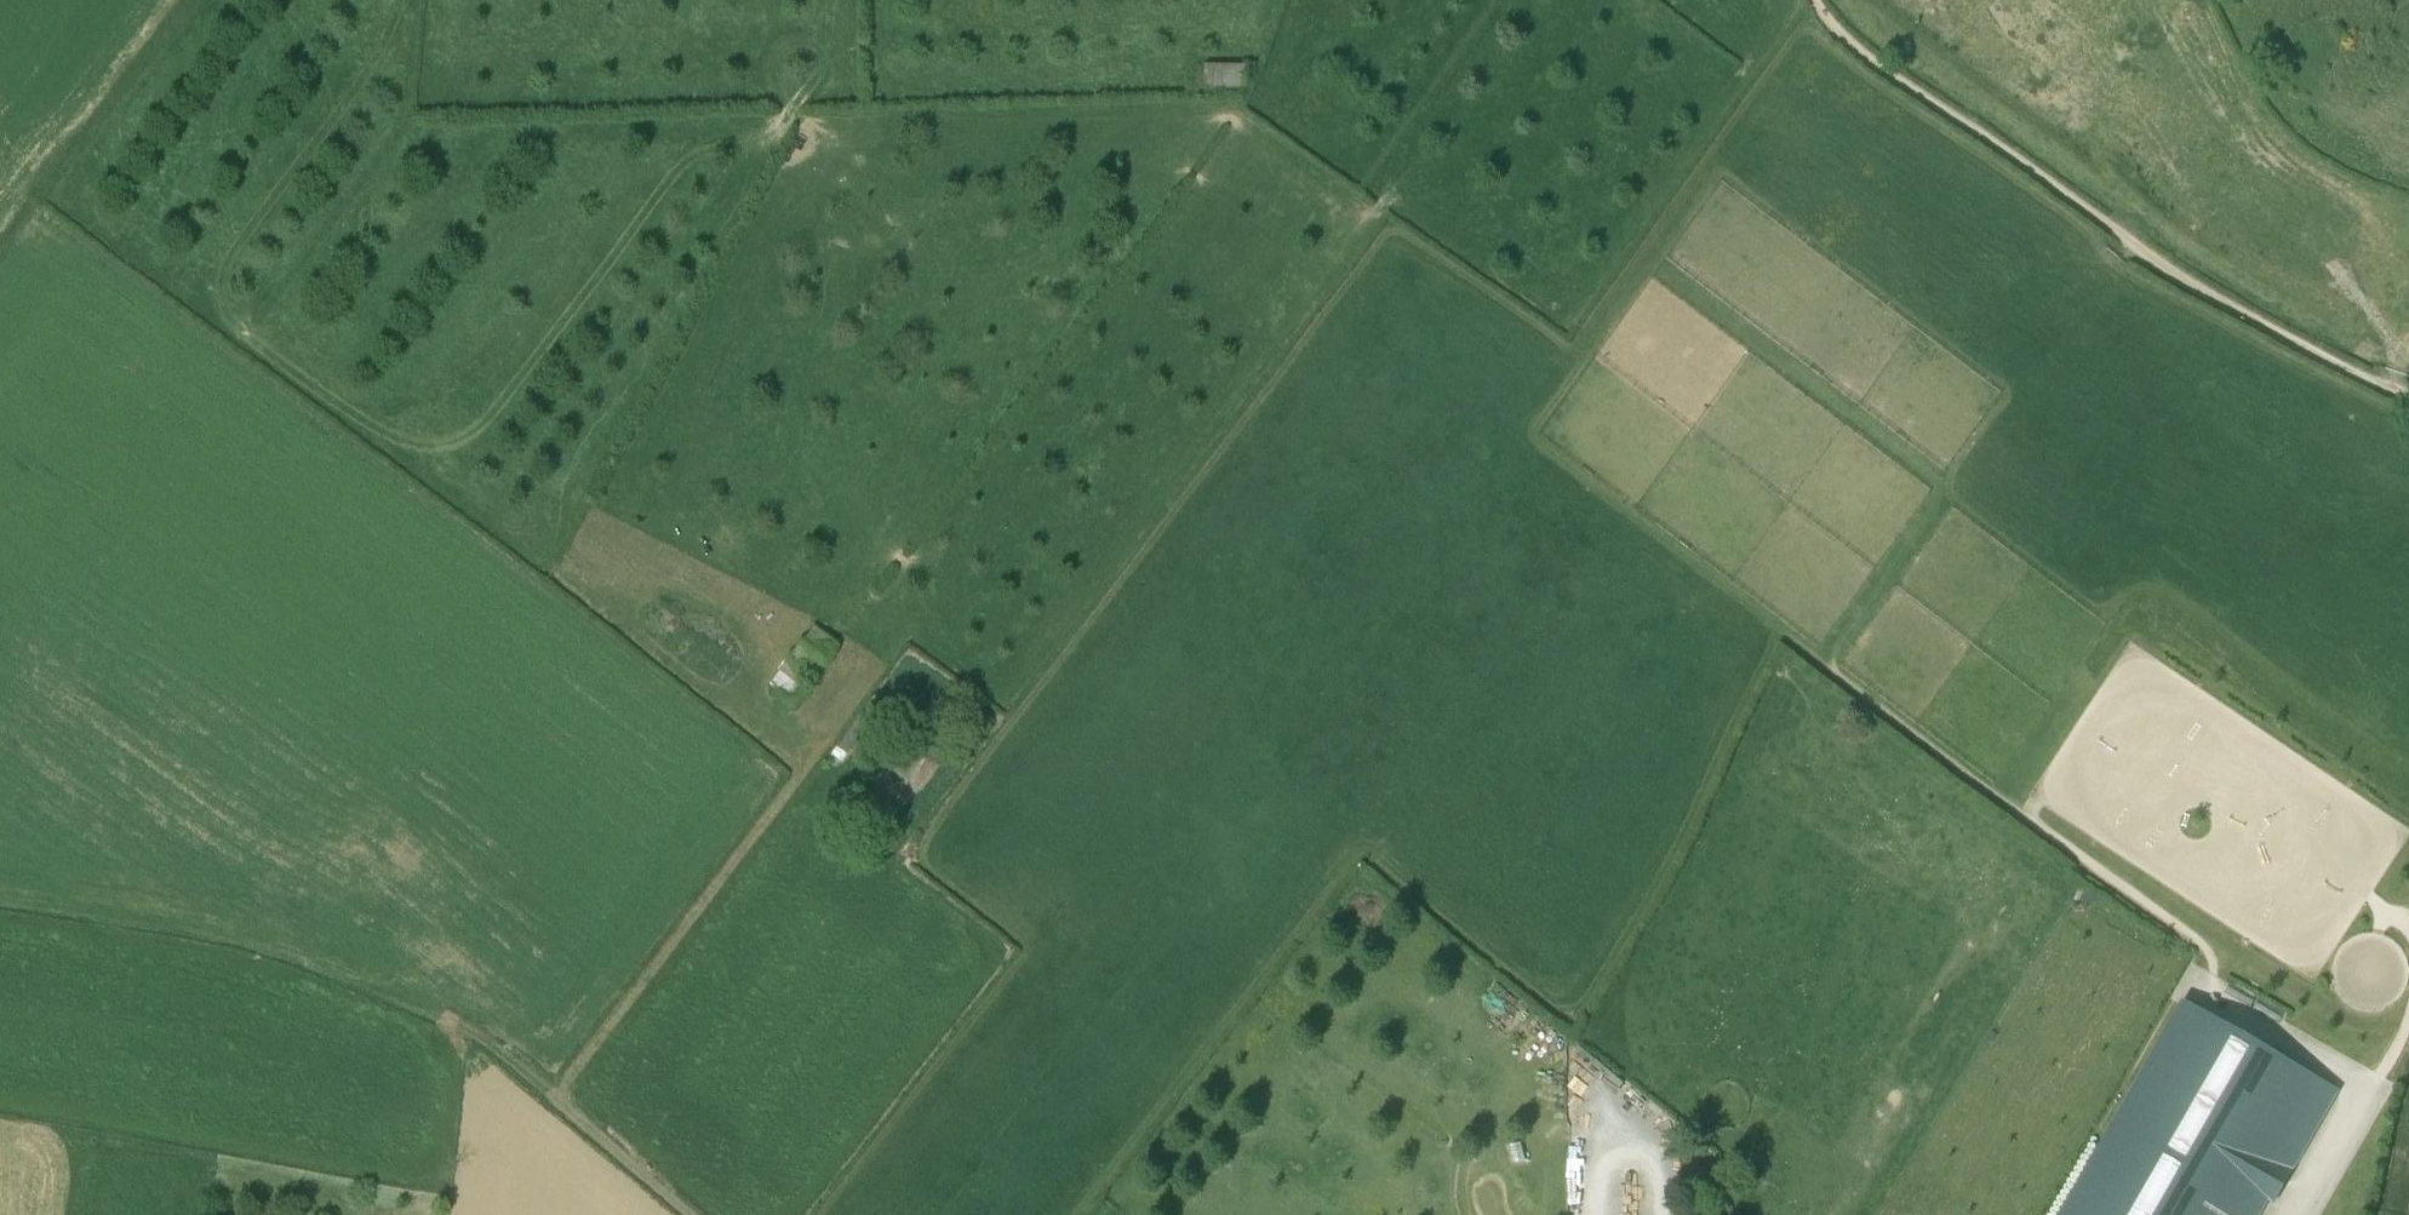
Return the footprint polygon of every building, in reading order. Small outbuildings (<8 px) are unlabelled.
[(1247,94),(1248,71),(1206,71),(1206,93),(1247,94)] [(786,661),(773,683),(791,694),(804,672),(786,661)] [(2323,1089),(2181,1007),(2062,1214),(2251,1214),(2323,1089)]
